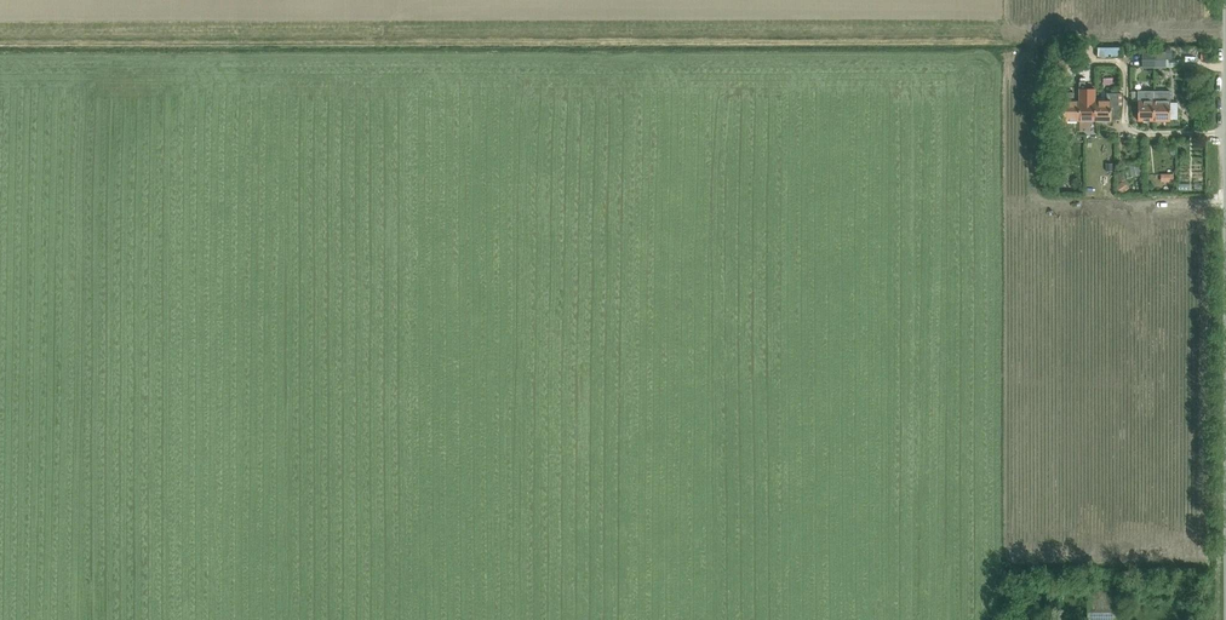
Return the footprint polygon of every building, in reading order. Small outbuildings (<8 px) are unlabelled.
[(1143,68),(1154,68),(1154,52),(1143,52),(1143,68)] [(1166,52),(1154,52),(1154,68),(1166,68),(1166,52)] [(1066,54),(1053,54),(1053,71),(1066,71),(1066,54)] [(1138,121),(1154,121),(1154,92),(1131,92),(1132,102),(1138,102),(1138,121)] [(1154,92),(1154,121),(1170,121),(1170,92),(1154,92)] [(1095,101),(1095,121),(1111,121),(1111,107),(1119,107),(1119,93),(1105,93),(1105,101),(1095,101)] [(1079,101),(1074,101),(1074,97),(1067,97),(1067,101),(1063,101),(1063,121),(1079,121),(1079,101)] [(1079,121),(1095,121),(1095,101),(1079,101),(1079,121)] [(1126,590),(1087,589),(1087,619),(1126,619),(1126,590)]
